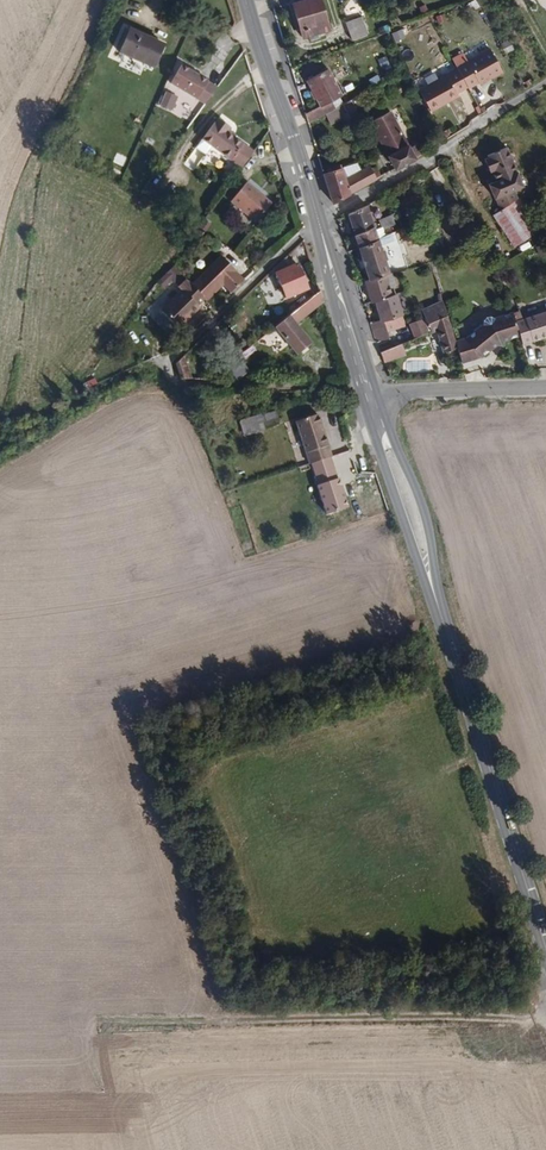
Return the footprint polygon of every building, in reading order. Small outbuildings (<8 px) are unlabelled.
[(296,6),(306,40),(332,31),(323,0),(312,0),(296,6)] [(345,22),(350,41),(368,36),(363,17),(345,22)] [(155,72),(165,50),(132,35),(122,57),(134,62),(155,72)] [(509,78),(495,53),(461,73),(472,92),(473,94),(484,88),(486,91),(509,78)] [(346,97),(332,69),(311,80),(323,107),(308,115),(311,125),(341,110),(337,102),(346,97)] [(461,98),(472,92),(461,73),(421,96),(433,118),(452,107),(451,103),(461,98)] [(201,105),(210,85),(186,74),(176,94),(201,105)] [(165,93),(159,108),(170,113),(177,98),(165,93)] [(452,107),(463,101),(461,98),(451,103),(452,107)] [(415,155),(393,115),(374,125),(398,172),(415,164),(412,157),(415,155)] [(239,145),(233,141),(235,137),(237,136),(221,124),(206,144),(245,174),(257,157),(239,145)] [(199,143),(186,165),(195,170),(208,148),(199,143)] [(527,185),(507,147),(486,157),(488,159),(484,162),(490,175),(492,174),(496,182),(488,187),(502,211),(521,199),(516,190),(527,185)] [(429,155),(426,150),(420,153),(423,159),(429,155)] [(334,205),(381,180),(379,175),(375,177),(372,169),(349,181),(344,170),(326,175),(334,205)] [(391,175),(388,170),(381,174),(384,179),(391,175)] [(254,218),(269,198),(242,177),(227,198),(254,218)] [(541,232),(521,199),(502,211),(494,216),(514,248),(541,232)] [(376,227),(369,206),(351,215),(357,237),(376,227)] [(382,226),(402,221),(399,215),(382,221),(382,226)] [(380,239),(376,227),(357,237),(361,248),(380,239)] [(391,275),(380,239),(361,248),(371,281),(387,276),(391,275)] [(246,283),(226,259),(194,288),(208,303),(210,304),(226,289),(232,296),(246,283)] [(309,290),(300,267),(288,270),(284,261),(275,270),(287,300),(309,290)] [(170,270),(157,283),(167,293),(180,280),(170,270)] [(398,295),(395,285),(391,286),(387,276),(371,281),(366,282),(373,303),(377,302),(398,295)] [(180,331),(203,313),(201,310),(208,303),(194,288),(189,283),(181,291),(185,295),(165,313),(180,331)] [(300,325),(326,305),(322,293),(276,330),(285,341),(302,329),(300,325)] [(402,311),(398,295),(377,302),(383,320),(371,324),(377,344),(389,340),(387,329),(403,323),(399,312),(402,311)] [(455,341),(444,305),(423,312),(430,331),(436,329),(444,353),(457,349),(455,341)] [(430,331),(423,312),(418,314),(420,319),(426,333),(430,331)] [(504,342),(521,337),(517,325),(513,314),(498,320),(488,317),(485,323),(486,326),(468,337),(478,356),(496,345),(502,347),(504,342)] [(517,325),(521,337),(525,347),(545,341),(545,315),(517,325)] [(426,333),(420,319),(411,323),(416,337),(426,333)] [(316,347),(302,329),(285,341),(300,359),(316,347)] [(478,356),(468,337),(461,339),(469,359),(478,356)] [(469,359),(461,339),(455,341),(457,349),(461,361),(469,359)] [(407,353),(404,343),(383,353),(385,361),(407,353)] [(195,380),(184,357),(177,364),(183,380),(195,380)] [(235,377),(247,367),(241,358),(228,368),(235,377)] [(262,411),(280,407),(277,396),(259,400),(262,411)] [(276,414),(261,419),(264,429),(279,423),(276,414)] [(334,457),(319,414),(295,421),(309,465),(334,457)] [(239,421),(243,438),(264,433),(260,416),(239,421)]
